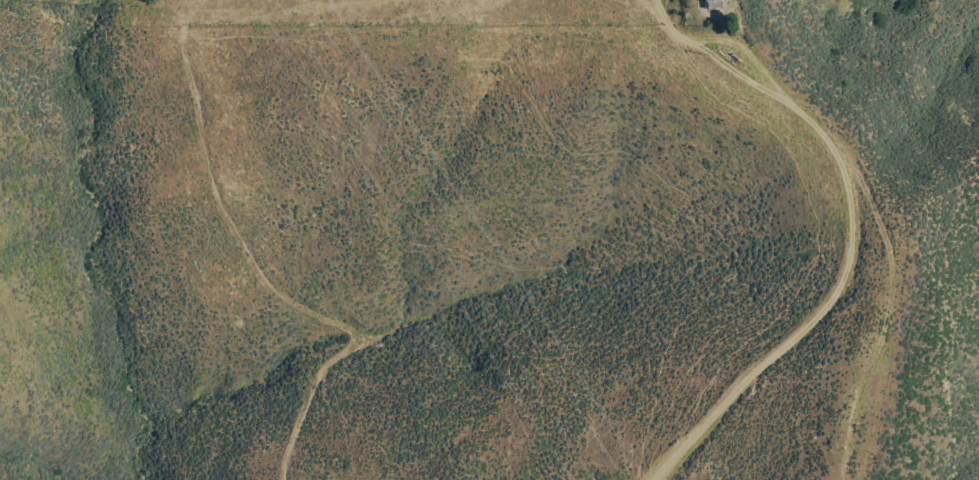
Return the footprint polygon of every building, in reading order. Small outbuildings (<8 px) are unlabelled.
[(704,1),(704,0),(719,0),(720,7),(707,9),(706,1),(704,1)]
